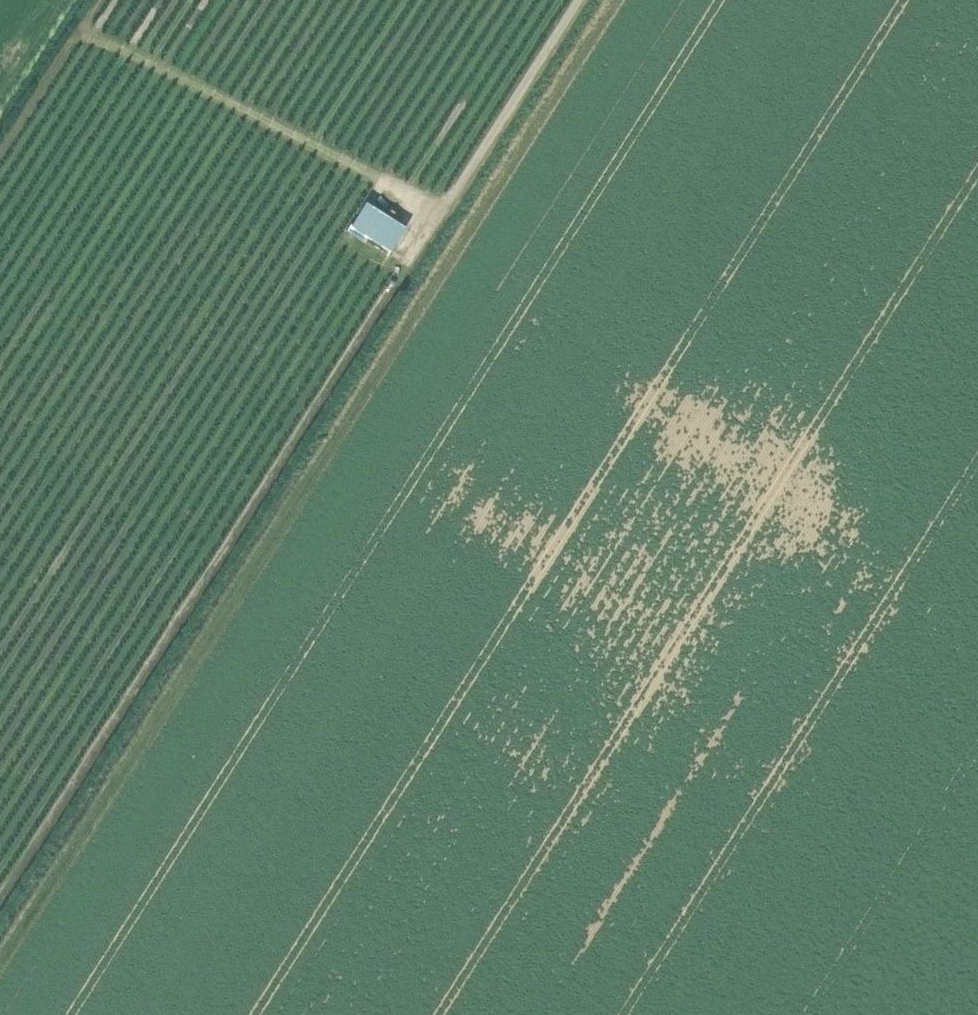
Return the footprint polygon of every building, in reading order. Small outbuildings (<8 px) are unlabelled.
[(407,223),(366,197),(347,227),(387,254),(407,223)]
